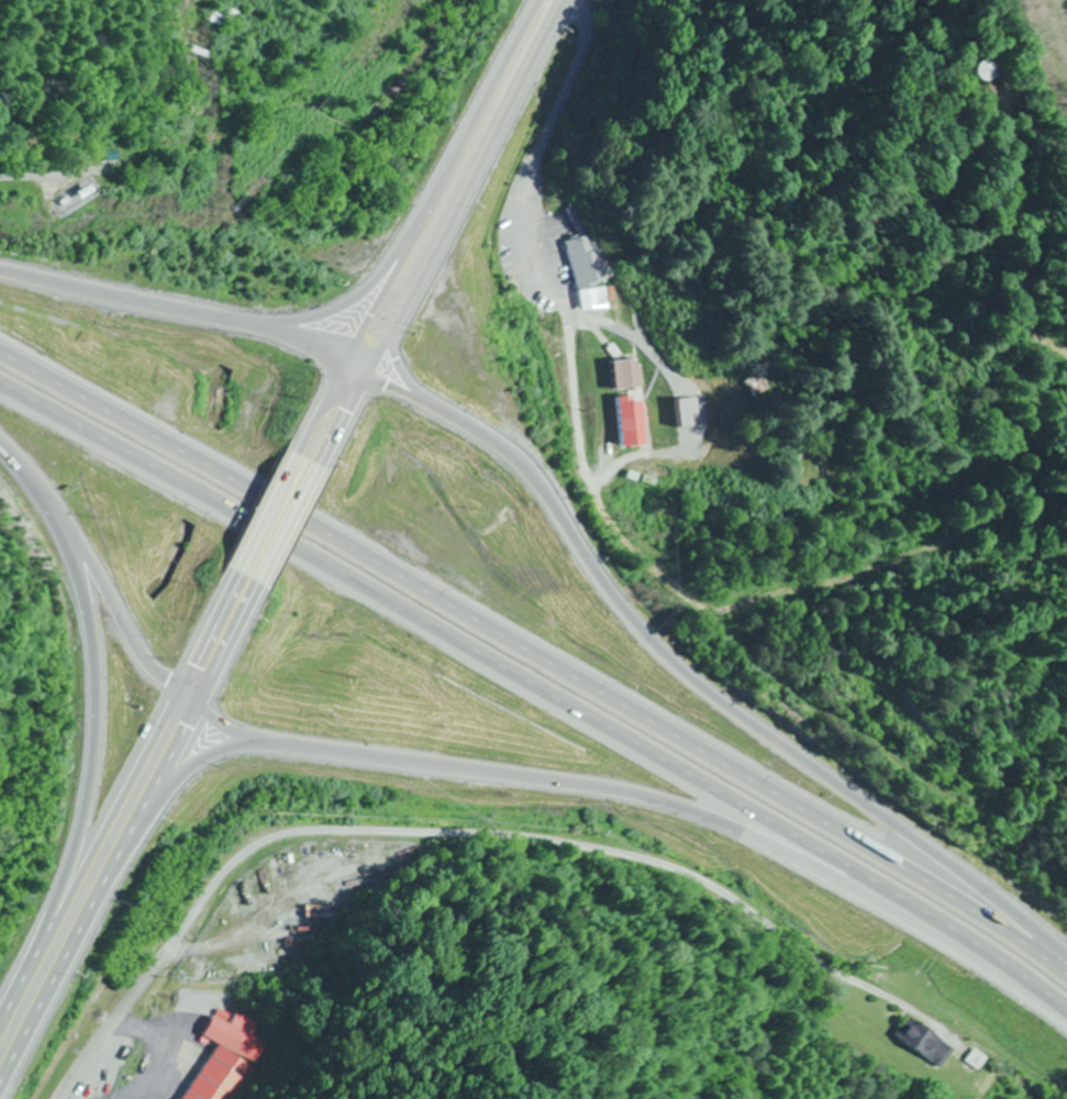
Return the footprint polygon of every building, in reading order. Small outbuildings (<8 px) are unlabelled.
[(983,81),(999,77),(994,60),(979,64),(983,81)] [(73,192),(78,201),(90,192),(85,184),(73,192)] [(567,242),(581,289),(615,279),(597,216),(579,221),(583,237),(567,242)] [(642,389),(638,360),(612,363),(616,392),(642,389)] [(265,1041),(255,1036),(262,1023),(242,1013),(236,1025),(219,1017),(208,1038),(220,1044),(191,1098),(235,1098),(265,1041)] [(953,1048),(906,1017),(893,1038),(941,1068),(953,1048)]
